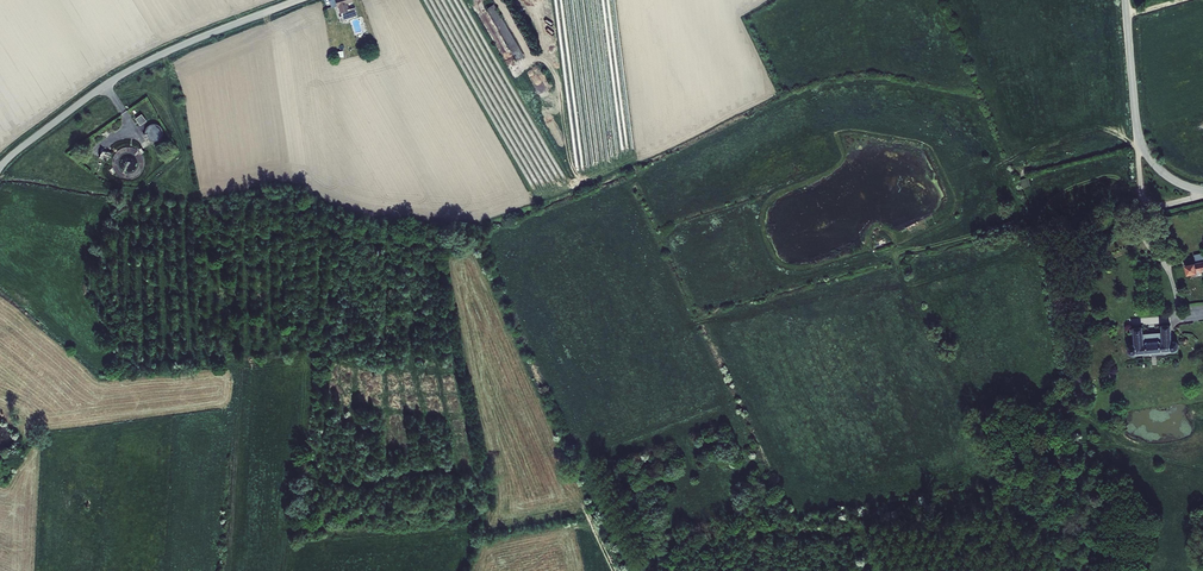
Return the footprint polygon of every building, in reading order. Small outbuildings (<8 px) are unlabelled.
[(334,4),(335,4),(338,12),(337,12),(341,25),(350,22),(346,9),(343,0),(332,0),(334,4)] [(491,2),(484,6),(515,59),(522,55),(491,2)] [(539,67),(528,73),(536,85),(547,79),(539,67)] [(141,112),(134,116),(139,123),(146,119),(141,112)] [(150,123),(147,125),(146,127),(145,131),(147,135),(148,138),(153,140),(156,139),(159,138),(162,135),(162,132),(161,127),(160,125),(156,123),(153,123),(150,123)] [(124,146),(122,147),(119,149),(116,151),(114,154),(112,159),(113,164),(114,168),(116,173),(121,176),(127,177),(131,176),(136,175),(139,173),(141,171),(143,166),(144,160),(143,155),(141,151),(138,148),(134,146),(130,145),(127,145),(124,146)] [(102,156),(108,159),(111,153),(105,150),(102,156)] [(1029,177),(1020,178),(1022,187),(1031,186),(1029,177)] [(1201,261),(1187,264),(1188,273),(1202,270),(1202,260),(1201,261)] [(1135,328),(1130,328),(1130,333),(1135,333),(1135,343),(1133,342),(1130,343),(1128,344),(1127,346),(1126,349),(1127,352),(1130,354),(1133,354),(1135,353),(1137,352),(1170,349),(1172,351),(1176,352),(1178,351),(1180,349),(1181,346),(1180,344),(1179,342),(1177,340),(1174,340),(1171,340),(1170,324),(1162,325),(1163,333),(1143,334),(1143,326),(1135,327),(1135,328)]
